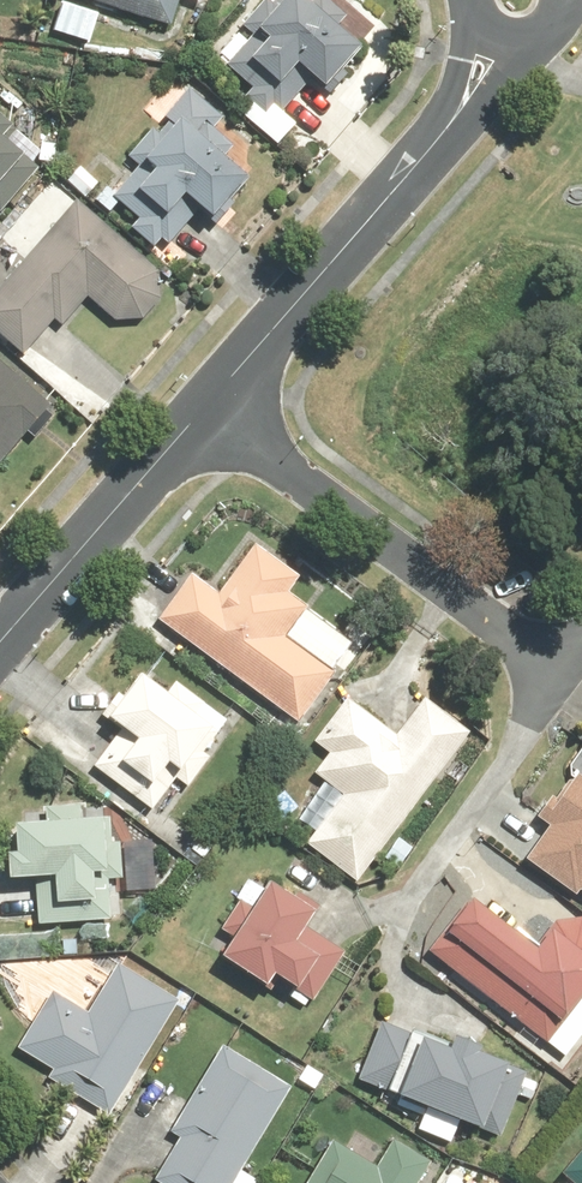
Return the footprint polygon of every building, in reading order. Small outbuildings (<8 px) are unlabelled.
[(176,22),(183,0),(105,0),(176,22)] [(245,23),(258,34),(233,62),(255,81),(246,91),(270,111),(279,101),(288,109),(322,71),(333,81),(370,39),(346,18),(352,12),(338,0),(265,0),(245,23)] [(144,164),(118,193),(143,215),(134,224),(157,245),(166,236),(172,241),(208,201),(224,215),(261,174),(233,149),(238,143),(219,126),(229,114),(195,84),(169,113),(174,118),(163,131),(157,126),(132,154),(144,164)] [(6,208),(46,158),(12,130),(21,119),(0,103),(0,204),(6,208)] [(79,197),(0,288),(0,329),(27,352),(57,318),(65,324),(92,294),(118,317),(148,315),(165,295),(162,269),(79,197)] [(0,354),(0,463),(54,401),(0,354)] [(197,572),(164,616),(303,720),(340,671),(291,634),(313,605),(292,589),(304,574),(260,541),(222,591),(197,572)] [(176,686),(153,669),(116,718),(125,725),(94,766),(154,811),(181,776),(192,784),(240,721),(182,677),(176,686)] [(362,879),(472,730),(429,699),(404,733),(350,694),(317,738),(335,751),(319,772),(347,793),(311,842),(362,879)] [(533,854),(581,891),(581,890),(581,768),(546,813),(558,823),(533,854)] [(51,817),(26,819),(28,846),(15,847),(18,884),(41,882),(44,922),(116,916),(112,876),(128,875),(125,840),(116,840),(114,812),(87,815),(86,803),(50,806),(51,817)] [(323,904),(274,875),(256,905),(244,897),(226,927),(238,934),(230,947),(317,1000),(349,948),(310,925),(323,904)] [(435,945),(552,1041),(581,1004),(581,916),(559,920),(543,940),(481,889),(435,945)] [(115,1111),(183,998),(121,961),(92,1010),(54,987),(20,1043),(58,1066),(53,1074),(115,1111)] [(388,1012),(363,1077),(504,1131),(531,1062),(489,1046),(491,1039),(464,1029),(460,1040),(388,1012)] [(296,1085),(225,1042),(173,1127),(186,1135),(160,1178),(168,1182),(236,1182),(296,1085)] [(435,1158),(399,1137),(383,1162),(340,1136),(312,1182),(420,1182),(435,1158)] [(568,1169),(581,1182),(581,1154),(568,1169)]
